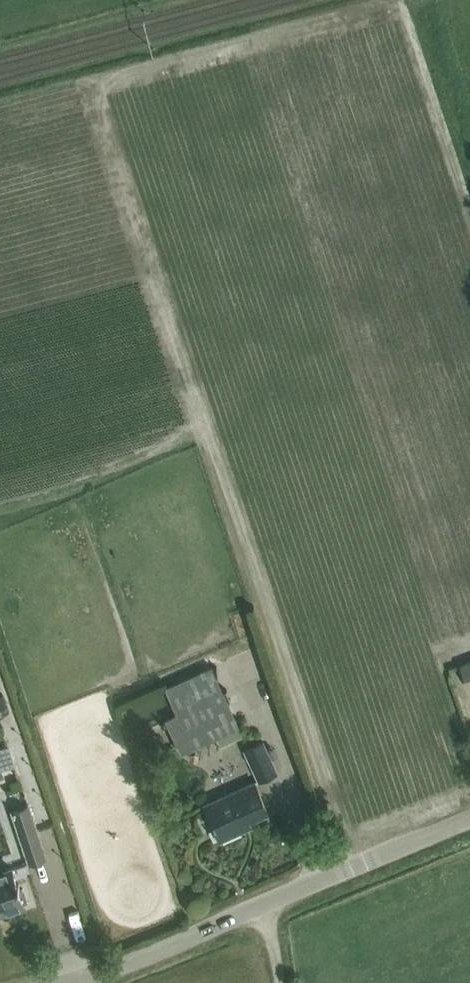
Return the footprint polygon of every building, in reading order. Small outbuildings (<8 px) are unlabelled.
[(459,663),(468,687),(469,687),(469,658),(459,663)] [(243,734),(221,685),(212,665),(165,686),(177,712),(165,718),(181,752),(217,736),(221,744),(243,734)] [(277,772),(262,739),(244,748),(260,780),(277,772)] [(268,810),(260,792),(254,780),(205,802),(214,822),(212,822),(214,826),(215,825),(221,838),(243,828),(240,820),(248,817),(249,819),(268,810)] [(30,802),(11,808),(29,864),(48,858),(30,802)] [(4,907),(5,910),(24,903),(23,900),(26,898),(23,887),(19,888),(18,886),(20,885),(18,882),(17,882),(12,867),(0,870),(0,909),(4,907)]
